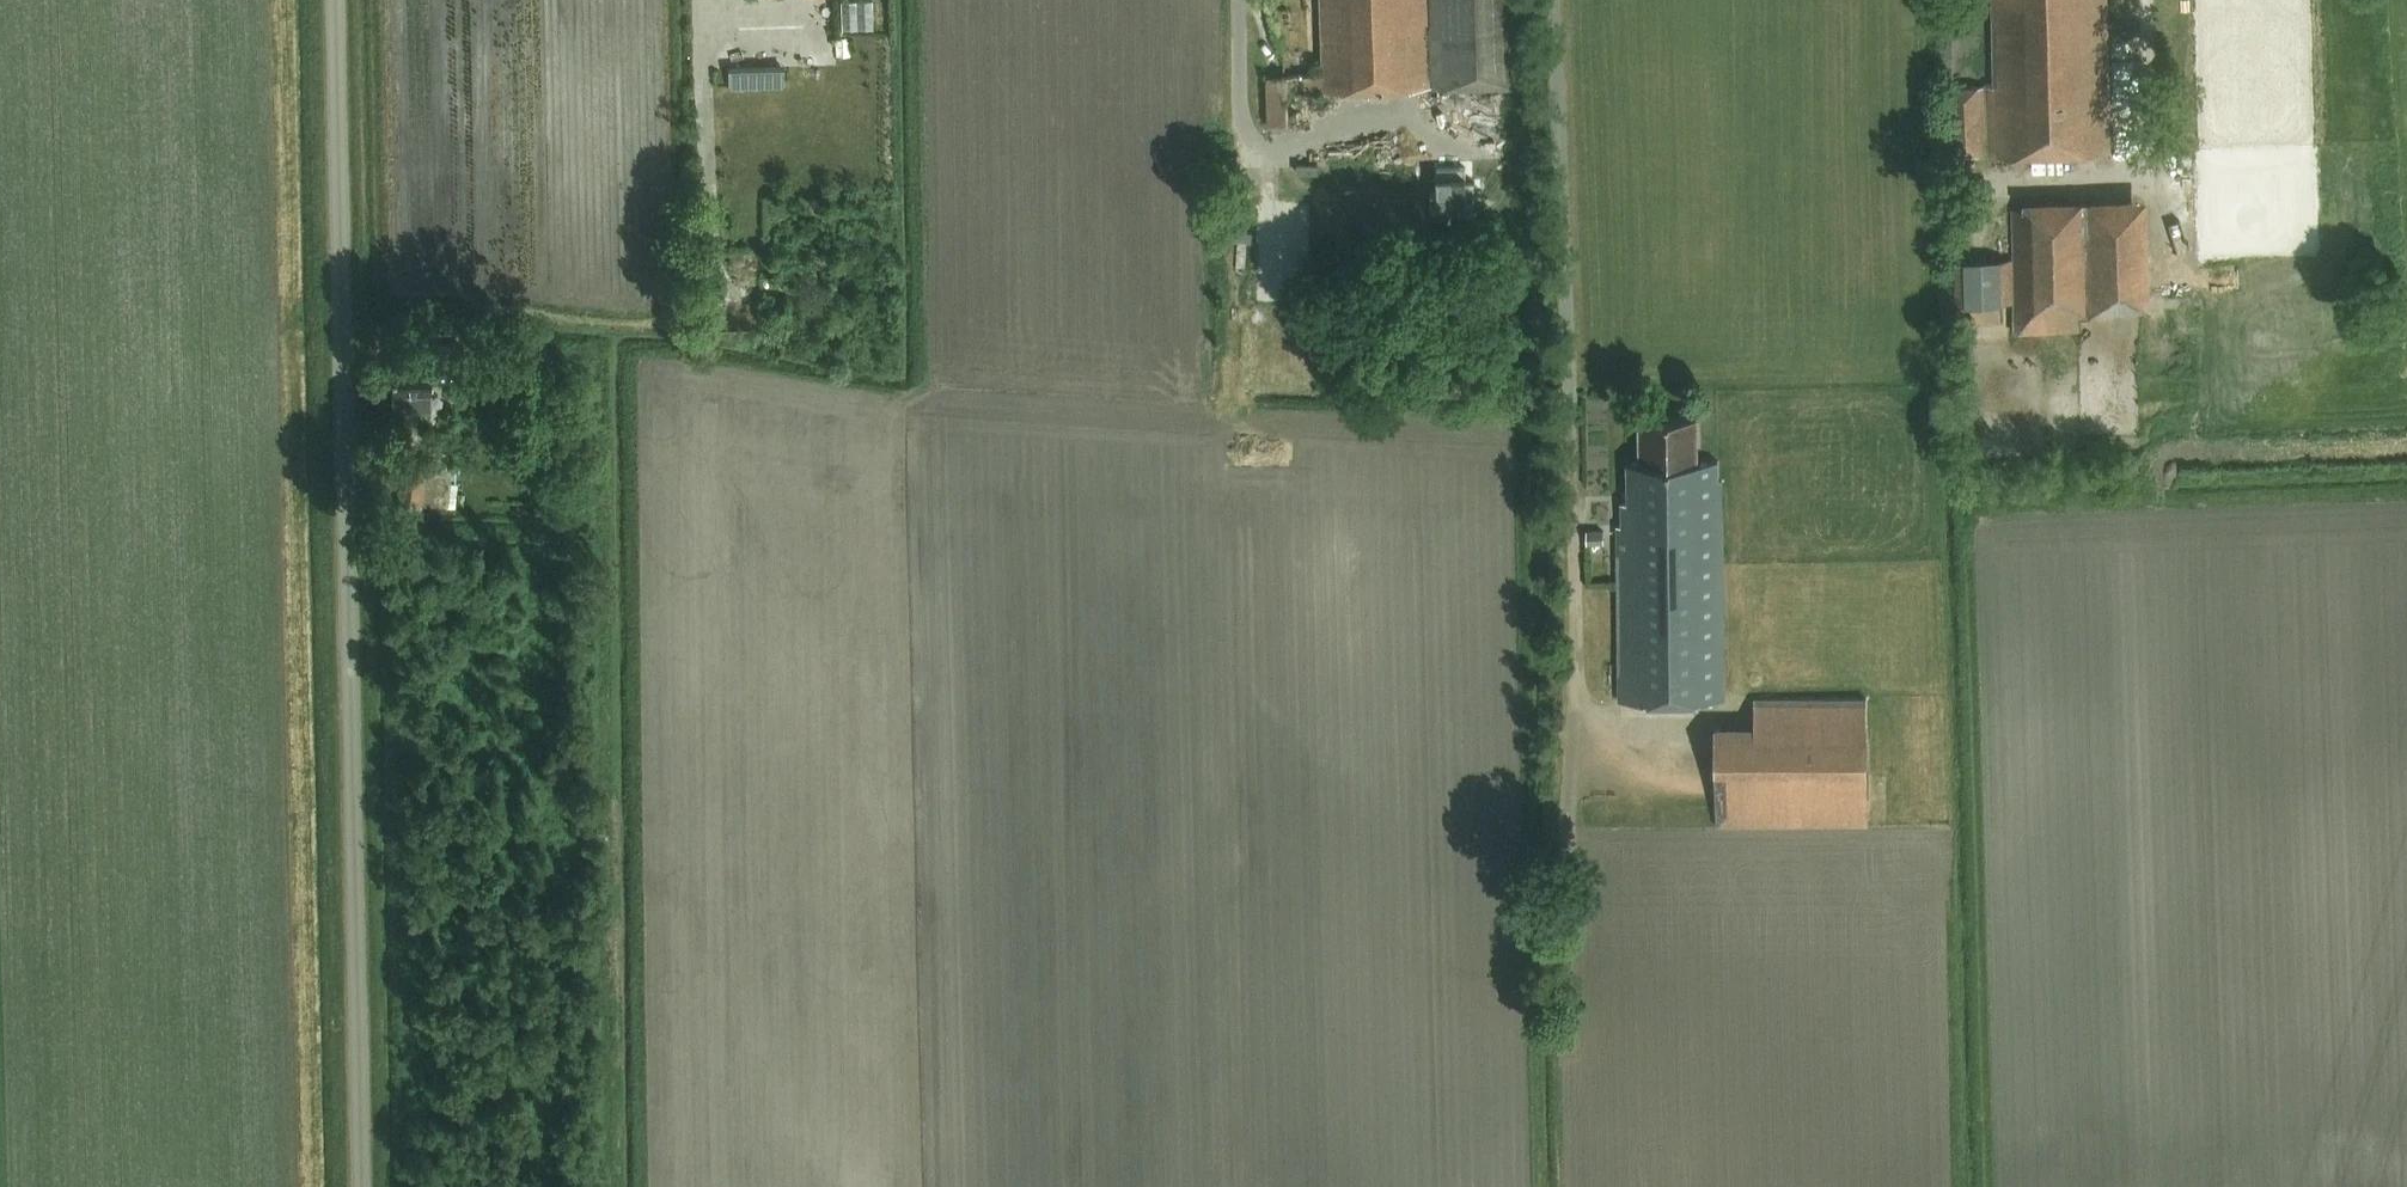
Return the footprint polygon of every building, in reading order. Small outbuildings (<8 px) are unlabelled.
[(1426,0),(1317,0),(1320,69),(1303,69),(1303,84),(1320,83),(1321,92),(1327,92),(1327,83),(1429,78),(1426,0)] [(2108,147),(2103,0),(1988,0),(1991,82),(1948,83),(1951,152),(2108,147)] [(1286,119),(1285,72),(1266,73),(1268,120),(1286,119)] [(2085,294),(2124,293),(2121,194),(2017,197),(2021,328),(2086,326),(2085,294)] [(2014,259),(1955,260),(1955,303),(2014,303),(2014,259)] [(391,363),(391,407),(431,406),(431,382),(467,381),(467,357),(462,357),(461,344),(430,344),(431,362),(391,363)] [(1694,456),(1693,409),(1635,410),(1636,456),(1623,456),(1624,495),(1618,495),(1618,518),(1613,518),(1616,696),(1721,695),(1717,476),(1713,474),(1713,455),(1694,456)] [(437,505),(440,472),(401,469),(398,502),(437,505)] [(1603,530),(1587,530),(1587,542),(1603,542),(1603,530)] [(1712,821),(1866,820),(1865,695),(1753,696),(1753,721),(1711,721),(1712,821)]
